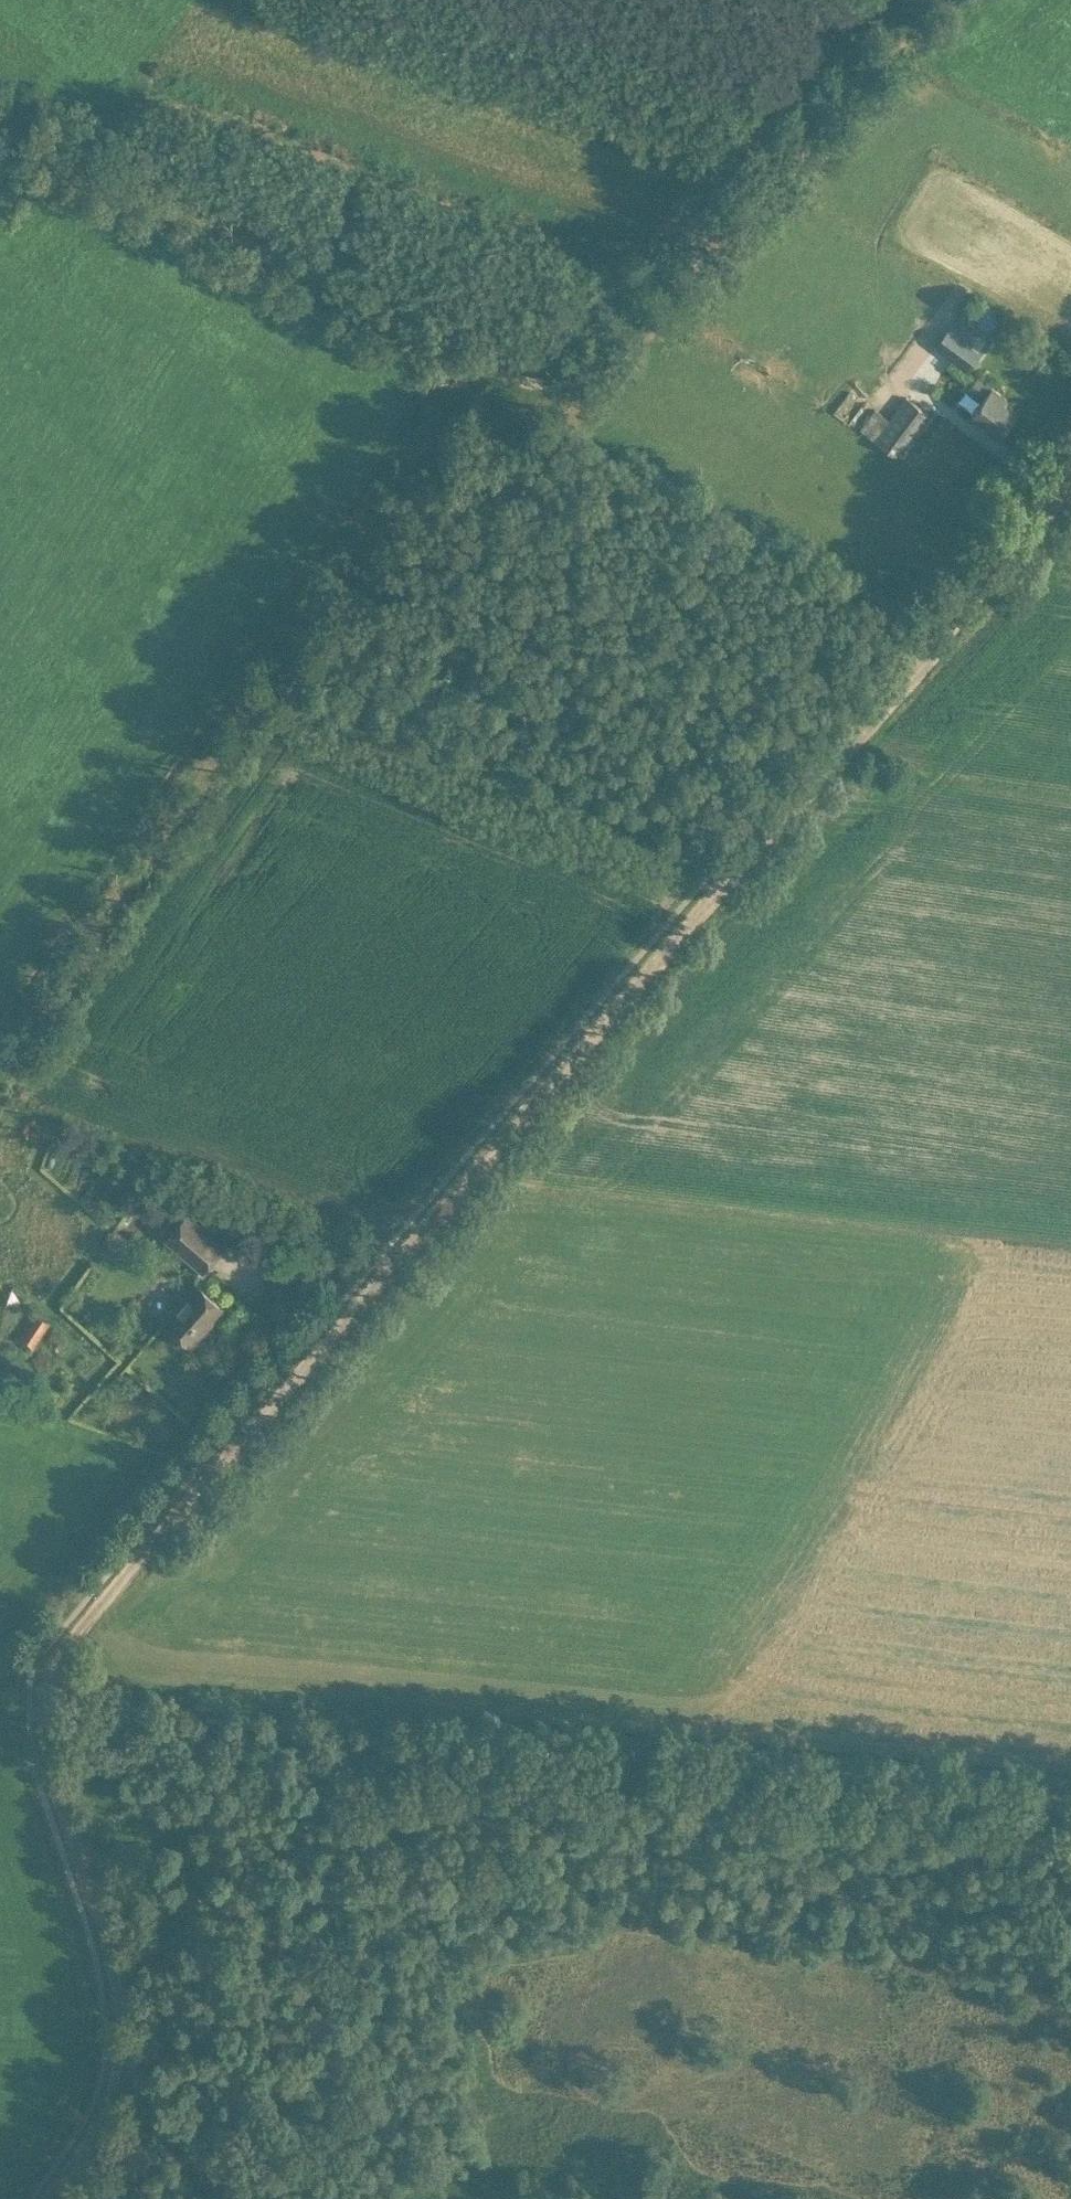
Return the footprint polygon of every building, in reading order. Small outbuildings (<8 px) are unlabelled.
[(957,317),(936,346),(968,370),(989,342),(957,317)] [(973,414),(981,420),(999,433),(1017,410),(1005,401),(1008,398),(980,376),(972,387),(984,397),(973,414)] [(849,403),(859,411),(871,396),(861,388),(849,403)] [(877,408),(861,428),(897,455),(927,414),(906,399),(891,418),(877,408)] [(203,1271),(225,1246),(189,1214),(167,1239),(203,1271)] [(166,1321),(192,1344),(224,1307),(198,1284),(166,1321)] [(31,1310),(24,1321),(43,1333),(50,1322),(31,1310)]
